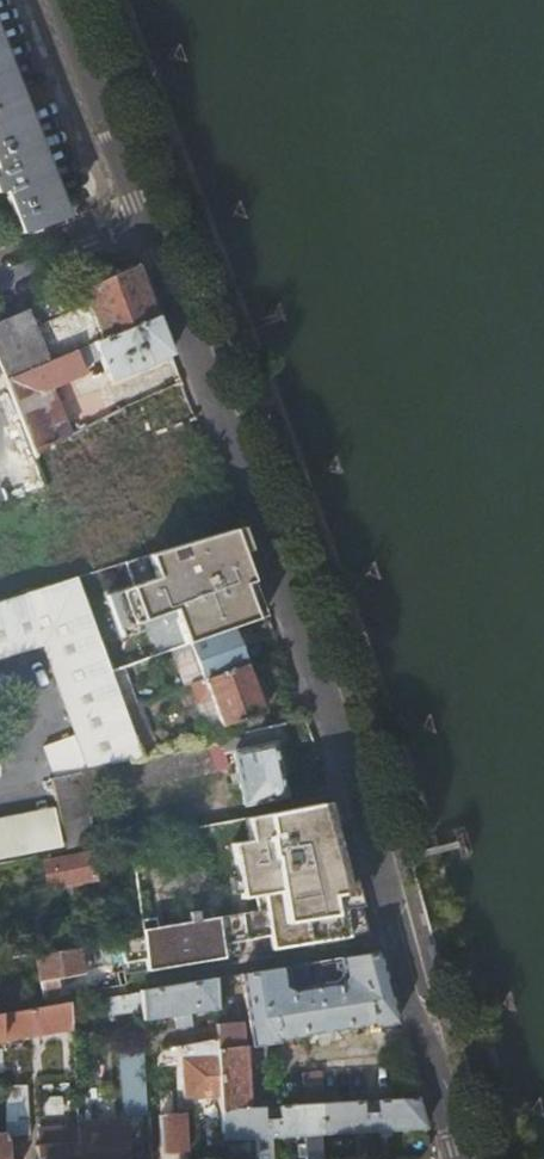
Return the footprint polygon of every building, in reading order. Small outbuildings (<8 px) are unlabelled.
[(24,234),(67,217),(0,38),(0,172),(1,175),(0,175),(0,195),(8,192),(24,234)] [(0,322),(0,364),(6,380),(76,351),(82,349),(95,344),(158,318),(138,265),(125,271),(82,289),(89,305),(35,327),(28,310),(0,322)] [(172,355),(158,318),(95,344),(109,381),(172,355)] [(82,349),(76,351),(80,359),(85,356),(82,349)] [(6,380),(15,402),(50,389),(86,374),(80,359),(76,351),(6,380)] [(15,402),(34,449),(69,431),(67,427),(50,389),(15,402)] [(67,427),(69,431),(70,433),(81,427),(78,422),(67,427)] [(237,629),(264,619),(231,527),(127,564),(134,586),(107,595),(123,639),(150,630),(160,656),(195,644),(237,629)] [(46,645),(78,734),(47,746),(58,778),(55,778),(55,782),(89,774),(126,765),(145,762),(143,756),(126,710),(117,686),(113,673),(77,578),(0,602),(0,660),(46,645)] [(237,629),(195,644),(207,680),(249,665),(237,629)] [(249,665),(207,680),(213,699),(222,724),(264,709),(249,665)] [(128,668),(113,673),(117,686),(133,680),(128,668)] [(133,680),(117,686),(126,710),(142,703),(133,680)] [(207,680),(183,689),(189,707),(213,699),(207,680)] [(126,710),(143,756),(160,752),(142,703),(126,710)] [(277,711),(266,715),(267,718),(270,727),(282,724),(277,711)] [(270,727),(267,718),(251,723),(253,730),(270,727)] [(275,744),(270,727),(253,730),(244,732),(248,750),(275,744)] [(223,737),(227,755),(235,753),(248,750),(244,732),(223,737)] [(197,736),(199,743),(209,741),(208,734),(197,736)] [(195,744),(202,777),(230,771),(227,755),(223,737),(209,741),(199,743),(195,744)] [(126,765),(89,774),(94,801),(202,777),(195,744),(160,752),(143,756),(145,762),(126,765)] [(248,750),(235,753),(245,804),(286,795),(275,744),(248,750)] [(89,774),(55,782),(63,822),(91,816),(97,814),(94,801),(89,774)] [(333,802),(247,819),(251,841),(232,844),(239,886),(262,882),(267,909),(249,912),(254,939),(272,936),(274,951),(370,934),(358,894),(312,902),(309,882),(299,884),(298,872),(350,864),(333,802)] [(65,846),(57,807),(0,819),(0,860),(65,846)] [(143,836),(195,826),(193,812),(140,821),(143,836)] [(91,816),(63,822),(69,851),(95,847),(91,816)] [(138,890),(132,841),(117,845),(122,879),(118,880),(120,893),(138,890)] [(93,853),(46,862),(51,888),(98,880),(93,853)] [(352,875),(309,882),(312,902),(358,894),(352,875)] [(225,945),(242,941),(238,913),(213,918),(212,909),(189,912),(190,921),(157,928),(156,918),(141,919),(144,935),(120,939),(123,953),(124,961),(147,957),(148,971),(227,958),(225,945)] [(238,913),(242,941),(254,939),(249,912),(238,913)] [(42,953),(64,949),(61,937),(40,940),(42,953)] [(123,953),(120,939),(115,940),(117,954),(123,953)] [(117,954),(115,940),(79,946),(82,960),(117,954)] [(82,960),(79,946),(64,949),(42,953),(40,953),(44,978),(84,971),(82,960)] [(399,1021),(380,951),(342,957),(345,976),(340,982),(296,989),(288,986),(286,967),(243,974),(255,1046),(281,1041),(281,1037),(372,1022),(373,1025),(399,1021)] [(214,979),(143,991),(144,1007),(145,1020),(178,1015),(192,1013),(216,1009),(214,979)] [(143,991),(130,993),(112,996),(116,1012),(144,1007),(143,991)] [(75,1027),(74,1002),(3,1014),(1,1014),(3,1039),(75,1027)] [(194,1026),(192,1013),(178,1015),(180,1028),(194,1026)] [(217,1026),(216,1020),(211,1020),(212,1027),(201,1028),(203,1043),(218,1041),(217,1026)] [(241,1023),(217,1026),(218,1041),(219,1052),(246,1048),(241,1023)] [(218,1041),(203,1043),(183,1047),(183,1046),(166,1049),(162,1059),(162,1062),(185,1060),(187,1096),(222,1095),(219,1052),(218,1041)] [(255,1101),(246,1048),(219,1052),(222,1095),(222,1109),(255,1106),(255,1101)] [(145,1053),(127,1055),(131,1115),(149,1113),(145,1053)] [(325,1103),(328,1103),(325,1073),(304,1074),(307,1104),(325,1103)] [(28,1088),(7,1089),(9,1133),(8,1133),(8,1142),(32,1140),(28,1088)] [(165,1158),(191,1158),(188,1112),(176,1113),(174,1092),(164,1092),(165,1114),(162,1114),(165,1158)] [(428,1127),(420,1096),(373,1100),(375,1130),(428,1127)] [(375,1130),(373,1100),(328,1103),(325,1103),(326,1133),(375,1130)] [(326,1133),(325,1103),(307,1104),(275,1106),(277,1137),(323,1134),(326,1133)] [(222,1109),(225,1140),(265,1138),(277,1137),(275,1106),(265,1106),(255,1106),(222,1109)] [(82,1126),(43,1128),(44,1145),(38,1145),(39,1158),(85,1158),(83,1137),(82,1126)] [(8,1142),(8,1133),(0,1134),(0,1158),(9,1158),(8,1142)] [(326,1133),(323,1134),(323,1141),(309,1142),(310,1158),(327,1158),(326,1133)] [(85,1158),(130,1158),(129,1134),(83,1137),(85,1158)] [(266,1158),(278,1158),(277,1137),(265,1138),(266,1158)]
